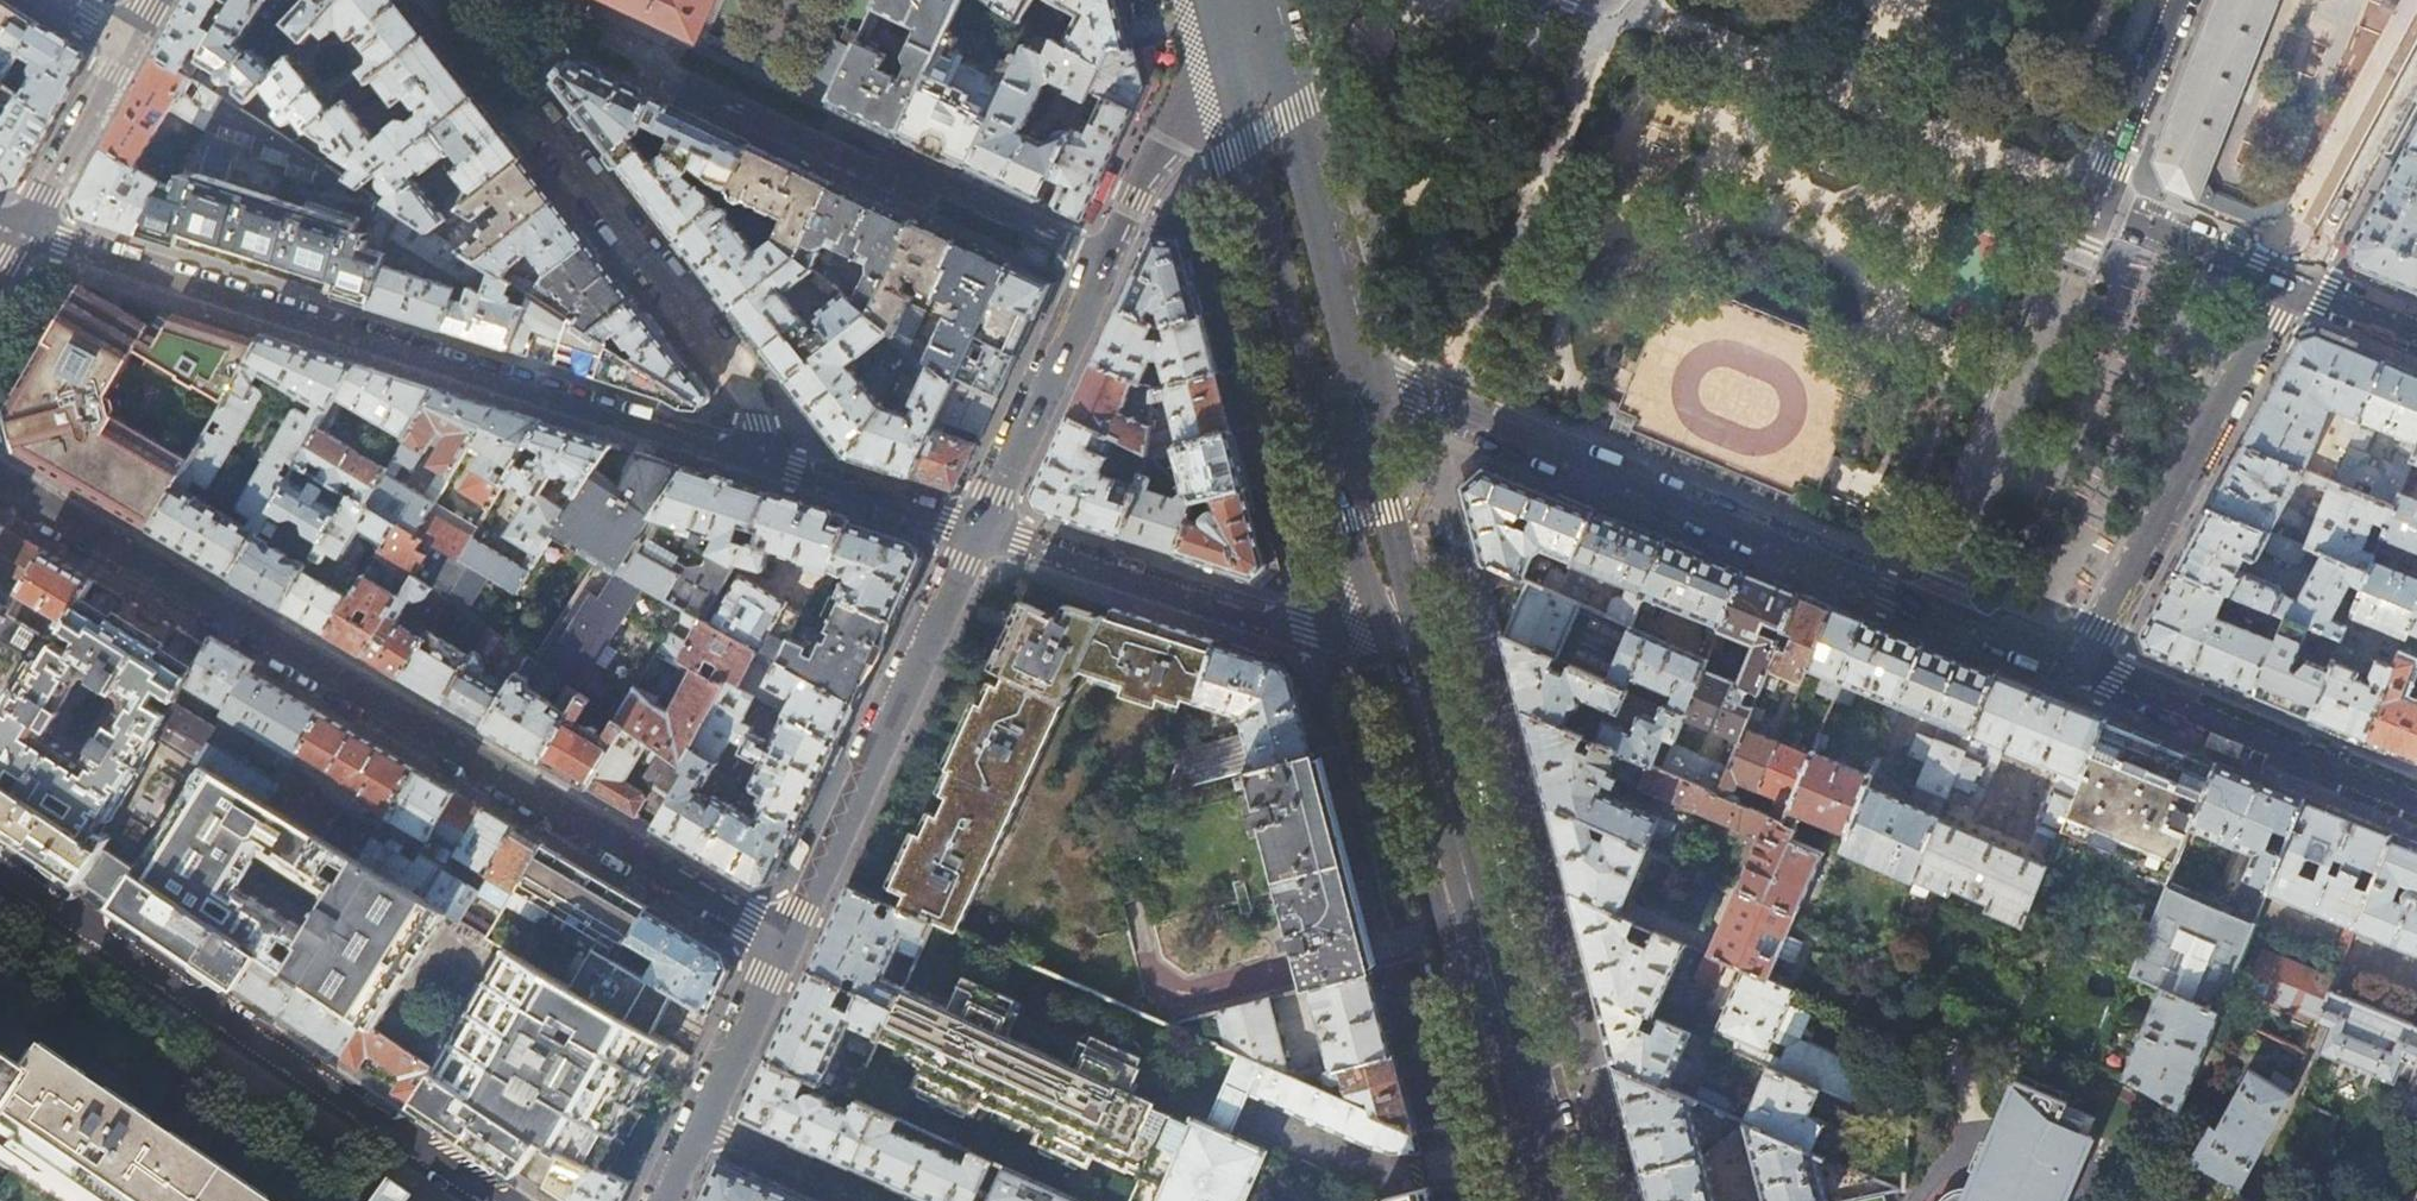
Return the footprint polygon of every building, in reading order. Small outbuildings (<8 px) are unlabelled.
[(2,82),(39,22),(2,0),(0,0),(0,81),(2,82)] [(234,2),(230,0),(188,0),(176,20),(157,55),(189,76),(194,69),(198,62),(189,57),(195,47),(204,52),(216,33),(205,26),(210,18),(221,25),(222,22),(234,2)] [(234,2),(222,22),(245,35),(259,12),(267,16),(275,2),(271,0),(236,0),(234,2)] [(284,22),(297,35),(281,52),(280,59),(284,62),(291,54),(296,49),(342,0),(307,0),(284,22)] [(400,0),(342,0),(296,49),(303,57),(325,35),(328,37),(336,29),(344,28),(356,44),(361,40),(373,55),(372,63),(362,70),(363,73),(335,96),(342,104),(349,99),(428,36),(408,11),(400,0)] [(662,24),(697,40),(716,0),(612,0),(662,24)] [(852,52),(829,101),(872,121),(899,134),(961,0),(877,0),(852,52)] [(991,1),(1023,20),(1034,0),(992,0),(991,1)] [(1063,6),(1064,5),(1080,14),(1065,43),(1102,65),(1110,48),(1134,49),(1130,33),(1121,0),(1052,0),(1063,6)] [(2255,223),(2270,218),(2282,214),(2294,192),(2256,205),(2214,188),(2202,188),(2276,0),(2219,0),(2155,161),(2160,174),(2167,188),(2196,200),(2255,223)] [(2394,11),(2400,0),(2384,0),(2382,4),(2394,11)] [(39,22),(2,82),(3,84),(54,116),(66,96),(87,58),(85,51),(62,37),(39,22)] [(245,35),(222,22),(221,25),(216,33),(204,52),(199,60),(218,72),(219,77),(223,81),(228,82),(232,81),(238,84),(236,90),(244,96),(235,105),(240,108),(262,84),(277,69),(255,48),(249,50),(242,42),(245,35)] [(1035,26),(1022,55),(996,109),(1023,122),(1026,122),(1046,80),(1052,78),(1068,87),(1067,90),(1081,96),(1087,99),(1090,91),(1102,65),(1065,43),(1035,26)] [(949,27),(899,134),(913,140),(928,148),(944,155),(969,167),(996,109),(1022,55),(1016,52),(1012,61),(1005,58),(999,70),(991,73),(958,58),(954,49),(960,35),(955,32),(956,30),(949,27)] [(458,74),(428,36),(349,99),(354,106),(360,101),(363,104),(379,91),(377,89),(382,85),(397,105),(408,96),(417,108),(422,108),(422,113),(411,122),(408,118),(401,119),(389,129),(391,131),(406,152),(437,127),(476,97),(458,74)] [(829,101),(852,52),(830,41),(807,91),(829,101)] [(1110,48),(1102,65),(1090,91),(1104,97),(1091,123),(1079,116),(1039,199),(1070,213),(1082,219),(1122,132),(1144,86),(1137,60),(1134,49),(1110,48)] [(335,110),(291,54),(284,62),(277,69),(262,84),(279,107),(278,108),(277,110),(277,111),(277,112),(277,113),(278,114),(283,122),(284,123),(285,124),(286,124),(287,125),(289,125),(290,124),(291,124),(292,123),(297,119),(306,133),(308,131),(335,110)] [(193,78),(189,76),(157,55),(129,104),(105,147),(135,165),(169,111),(178,96),(181,97),(183,95),(193,78)] [(658,136),(661,130),(672,106),(634,89),(574,60),(556,84),(622,168),(644,151),(634,139),(640,131),(641,128),(658,136)] [(216,82),(194,69),(189,76),(193,78),(202,84),(211,89),(216,82)] [(3,84),(0,91),(15,100),(1,124),(3,131),(7,133),(3,138),(0,136),(0,190),(1,190),(7,188),(16,184),(54,116),(3,84)] [(222,97),(211,89),(202,84),(192,101),(183,95),(181,97),(178,96),(169,111),(203,129),(222,97)] [(1079,116),(1087,99),(1081,96),(1078,101),(1076,101),(1062,128),(1060,128),(1058,129),(1057,130),(1055,131),(1054,132),(1045,141),(1030,134),(1027,134),(1019,130),(1023,122),(996,109),(969,167),(1012,187),(1039,199),(1079,116)] [(235,105),(222,97),(203,129),(215,134),(215,136),(254,148),(252,155),(287,166),(294,143),(240,108),(235,105)] [(508,138),(476,97),(437,127),(464,163),(455,170),(465,183),(448,197),(446,204),(448,207),(443,212),(447,217),(458,210),(524,158),(508,138)] [(354,106),(349,99),(342,104),(335,110),(308,131),(325,142),(327,149),(354,165),(347,177),(362,187),(376,176),(406,152),(391,131),(379,139),(354,106)] [(672,106),(661,130),(672,135),(664,152),(665,152),(689,171),(693,167),(722,190),(719,195),(727,201),(753,143),(727,132),(672,106)] [(437,127),(406,152),(376,176),(379,180),(380,183),(388,194),(389,195),(390,195),(391,196),(392,196),(393,196),(394,195),(386,202),(399,210),(430,230),(437,225),(447,217),(443,212),(414,176),(421,171),(421,170),(421,169),(422,169),(422,168),(423,168),(424,168),(425,169),(426,170),(426,171),(439,161),(455,170),(464,163),(437,127)] [(2406,147),(2416,151),(2416,127),(2406,147)] [(294,143),(287,166),(285,173),(317,184),(319,180),(385,201),(362,187),(347,177),(294,143)] [(792,162),(753,143),(727,201),(737,209),(739,203),(746,200),(761,207),(760,209),(772,214),(772,213),(785,219),(775,240),(798,258),(833,181),(792,162)] [(135,165),(105,147),(89,176),(75,199),(79,210),(82,216),(107,224),(139,234),(165,185),(135,165)] [(2406,147),(2375,203),(2350,249),(2356,267),(2416,291),(2416,151),(2406,147)] [(652,162),(644,151),(622,168),(659,215),(677,238),(727,201),(719,195),(714,199),(686,176),(689,171),(665,152),(652,162)] [(529,165),(524,158),(458,210),(468,216),(444,234),(437,225),(430,230),(472,257),(479,261),(557,200),(529,165)] [(175,187),(165,185),(139,234),(182,248),(188,249),(191,239),(257,259),(277,198),(184,168),(180,178),(178,178),(175,187)] [(885,206),(833,181),(798,258),(811,268),(814,264),(816,265),(822,252),(820,251),(822,247),(828,243),(867,262),(869,272),(864,284),(862,284),(856,297),(857,298),(855,303),(870,315),(871,316),(914,219),(885,206)] [(372,228),(277,198),(257,259),(327,281),(323,292),(329,293),(356,302),(369,306),(383,263),(394,227),(379,223),(372,228)] [(583,233),(557,200),(479,261),(514,284),(526,291),(539,281),(505,270),(507,267),(522,255),(530,253),(547,275),(590,242),(583,233)] [(737,209),(727,201),(677,238),(704,272),(732,308),(798,258),(775,240),(757,254),(750,245),(752,244),(743,233),(741,234),(732,222),(732,213),(737,209)] [(399,210),(394,227),(383,263),(391,265),(397,247),(393,240),(458,279),(472,257),(430,230),(399,210)] [(751,212),(748,218),(764,231),(768,225),(751,212)] [(760,236),(764,231),(748,218),(744,223),(760,236)] [(923,224),(914,219),(871,316),(911,348),(912,349),(917,338),(908,330),(903,333),(900,330),(915,298),(903,292),(908,281),(905,275),(911,273),(912,276),(922,282),(921,285),(923,290),(936,296),(949,267),(945,265),(957,239),(923,224)] [(1123,298),(1119,307),(1147,321),(1152,310),(1160,312),(1163,325),(1164,325),(1202,314),(1194,284),(1182,237),(1169,236),(1153,234),(1123,298)] [(1000,260),(957,239),(945,265),(949,267),(936,296),(949,303),(956,299),(968,305),(963,307),(958,317),(948,312),(930,353),(926,351),(926,345),(917,338),(912,349),(954,381),(956,377),(974,337),(993,298),(1009,264),(1000,260)] [(616,276),(590,242),(547,275),(539,281),(526,291),(527,292),(541,301),(545,295),(552,300),(556,294),(558,295),(560,293),(567,302),(582,311),(575,323),(589,332),(634,299),(616,276)] [(1367,251),(1368,252),(1370,258),(1371,262),(1371,267),(1372,269),(1373,270),(1377,271),(1382,271),(1384,270),(1385,270),(1385,268),(1384,265),(1382,256),(1381,252),(1380,251),(1378,251),(1374,251),(1370,251),(1368,251),(1367,251)] [(514,284),(479,261),(472,257),(458,279),(469,286),(468,289),(455,285),(443,329),(473,338),(509,350),(522,306),(503,299),(506,288),(512,290),(514,284)] [(815,270),(811,268),(798,258),(732,308),(759,343),(787,378),(870,315),(855,303),(849,298),(844,295),(818,315),(828,328),(817,336),(785,295),(815,271),(815,270)] [(391,265),(383,263),(369,306),(412,319),(443,329),(455,285),(391,265)] [(1009,264),(993,298),(1035,317),(1038,312),(1051,283),(1032,274),(1016,267),(1009,264)] [(824,267),(815,270),(815,271),(818,273),(835,287),(844,295),(849,298),(849,286),(824,267)] [(829,295),(835,287),(818,273),(812,282),(829,295)] [(1677,278),(1664,273),(1649,311),(1657,314),(1624,395),(1608,433),(1817,517),(1833,479),(1882,361),(1867,355),(1677,278)] [(213,419),(257,341),(174,316),(160,336),(154,333),(148,329),(150,326),(80,286),(22,387),(31,426),(40,466),(104,503),(148,529),(206,430),(213,419)] [(568,318),(541,301),(527,292),(522,306),(509,350),(514,351),(528,356),(534,332),(561,342),(568,318)] [(1032,324),(1035,317),(993,298),(974,337),(1017,355),(1032,324)] [(641,308),(634,299),(589,332),(608,344),(611,346),(623,337),(630,346),(633,344),(638,351),(630,358),(702,404),(707,398),(708,397),(708,396),(708,395),(708,394),(708,393),(707,392),(641,308)] [(1154,325),(1147,321),(1119,307),(1115,315),(1094,361),(1153,389),(1217,372),(1205,325),(1202,314),(1164,325),(1167,339),(1149,337),(1154,325)] [(911,348),(871,316),(870,315),(787,378),(816,416),(848,456),(883,405),(882,404),(887,391),(885,386),(891,374),(882,362),(861,377),(852,365),(885,339),(907,356),(911,348)] [(561,342),(554,364),(560,366),(564,354),(599,366),(601,366),(608,344),(589,332),(575,323),(568,318),(561,342)] [(281,473),(287,462),(296,467),(297,465),(357,364),(309,349),(262,334),(257,341),(213,419),(222,424),(216,435),(206,430),(148,529),(189,553),(231,578),(256,536),(270,512),(289,480),(290,478),(281,473)] [(2361,419),(2384,361),(2318,335),(2301,341),(2272,393),(2244,445),(2307,470),(2332,407),(2348,414),(2336,446),(2348,451),(2361,419)] [(1000,392),(1017,355),(974,337),(956,377),(999,396),(1000,392)] [(702,404),(630,358),(611,346),(608,344),(601,366),(599,366),(596,377),(602,379),(699,409),(702,404)] [(912,349),(911,348),(907,356),(927,372),(913,403),(917,405),(913,414),(883,405),(848,456),(900,473),(909,476),(931,429),(954,381),(912,349)] [(1153,389),(1094,361),(1091,367),(1069,415),(1118,439),(1138,448),(1147,452),(1149,435),(1150,426),(1119,412),(1123,405),(1123,404),(1124,404),(1125,404),(1126,403),(1126,401),(1127,400),(1127,399),(1126,398),(1126,397),(1152,409),(1152,408),(1152,401),(1153,389)] [(2384,361),(2361,419),(2377,426),(2404,436),(2416,442),(2416,375),(2414,373),(2384,361)] [(357,364),(297,465),(306,470),(312,462),(325,469),(320,478),(340,490),(345,481),(358,488),(352,497),(365,504),(388,468),(325,431),(343,400),(398,433),(389,448),(397,452),(437,388),(399,377),(357,364)] [(1219,379),(1217,372),(1153,389),(1152,401),(1168,397),(1176,428),(1149,435),(1147,452),(1232,430),(1219,379)] [(931,429),(943,432),(947,423),(981,433),(999,396),(956,377),(954,381),(931,429)] [(465,397),(437,388),(397,452),(388,468),(365,504),(397,523),(414,532),(433,502),(441,490),(431,485),(424,494),(395,477),(403,463),(409,467),(414,466),(423,451),(424,451),(441,426),(450,430),(429,464),(449,477),(471,443),(494,407),(465,397)] [(501,409),(494,407),(471,443),(483,451),(460,490),(489,507),(505,482),(542,422),(501,409)] [(1118,439),(1069,415),(1037,482),(1032,493),(1035,502),(1039,510),(1071,520),(1121,536),(1147,452),(1138,448),(1128,481),(1107,475),(1105,467),(1118,439)] [(2377,426),(2361,419),(2348,451),(2336,482),(2354,489),(2359,478),(2365,481),(2364,481),(2364,482),(2364,483),(2364,484),(2365,484),(2365,485),(2366,486),(2367,486),(2368,486),(2369,486),(2370,485),(2371,484),(2374,485),(2370,495),(2394,505),(2399,493),(2402,485),(2409,469),(2412,461),(2416,447),(2416,442),(2404,436),(2394,463),(2385,459),(2381,469),(2368,463),(2371,453),(2366,452),(2377,426)] [(505,482),(529,496),(504,535),(530,552),(521,567),(471,538),(458,558),(489,576),(516,592),(553,534),(571,507),(563,502),(560,507),(539,493),(553,472),(556,475),(558,476),(561,475),(564,474),(571,479),(566,487),(572,491),(567,497),(574,501),(595,470),(612,444),(550,424),(542,422),(505,482)] [(943,432),(931,429),(909,476),(955,490),(956,487),(977,443),(943,432)] [(1240,459),(1232,430),(1147,452),(1154,459),(1182,453),(1189,482),(1178,484),(1184,490),(1193,500),(1200,498),(1210,496),(1248,487),(1240,459)] [(2333,480),(2307,470),(2244,445),(2226,477),(2210,508),(2271,532),(2303,476),(2330,487),(2333,480)] [(637,452),(623,475),(619,473),(615,470),(610,479),(595,470),(574,501),(571,507),(553,534),(598,562),(534,661),(539,664),(546,669),(582,695),(590,701),(615,719),(684,609),(618,573),(640,538),(637,536),(685,467),(672,463),(637,452)] [(1156,461),(1154,459),(1147,452),(1121,536),(1144,543),(1178,553),(1188,517),(1191,508),(1193,500),(1184,490),(1177,499),(1147,489),(1156,461)] [(1574,561),(1595,510),(1541,489),(1485,466),(1462,486),(1480,553),(1482,562),(1488,561),(1525,577),(1533,555),(1542,547),(1574,561)] [(725,479),(685,467),(637,536),(640,538),(618,573),(684,609),(702,619),(734,561),(746,540),(769,493),(725,479)] [(2409,469),(2402,485),(2411,488),(2414,486),(2416,480),(2416,472),(2409,469)] [(1169,483),(1174,488),(1178,484),(1173,479),(1169,483)] [(307,490),(289,480),(270,512),(284,520),(295,518),(304,524),(307,534),(321,542),(340,510),(321,498),(325,490),(312,482),(307,490)] [(2336,482),(2333,480),(2330,487),(2306,547),(2309,548),(2323,554),(2368,572),(2372,560),(2375,554),(2363,549),(2374,521),(2386,526),(2394,505),(2370,495),(2354,489),(2336,482)] [(1257,524),(1248,487),(1210,496),(1212,507),(1205,512),(1202,515),(1200,520),(1188,517),(1178,553),(1233,571),(1255,578),(1268,566),(1259,530),(1257,524)] [(795,501),(769,493),(746,540),(734,561),(763,570),(771,548),(779,550),(777,556),(786,558),(788,553),(797,555),(796,558),(809,562),(808,567),(828,573),(830,569),(852,519),(838,515),(795,501)] [(2399,493),(2394,505),(2386,526),(2382,537),(2416,552),(2416,500),(2399,493)] [(352,579),(323,564),(330,552),(341,559),(361,525),(363,529),(385,542),(397,523),(365,504),(352,497),(348,495),(340,510),(321,542),(307,565),(282,608),(305,622),(327,634),(350,598),(343,594),(352,579)] [(1202,505),(1200,498),(1193,500),(1191,508),(1196,510),(1202,505)] [(477,528),(433,502),(414,532),(433,544),(458,558),(471,538),(477,528)] [(2273,533),(2271,532),(2210,508),(2192,539),(2175,570),(2227,591),(2239,569),(2246,557),(2252,561),(2258,560),(2264,549),(2273,533)] [(1626,523),(1595,510),(1574,561),(1568,576),(1561,594),(1584,604),(1592,586),(1600,590),(1606,576),(1614,580),(1612,584),(1617,587),(1619,582),(1629,586),(1624,596),(1619,595),(1614,598),(1607,614),(1631,625),(1639,606),(1666,539),(1626,523)] [(876,527),(852,519),(830,569),(843,575),(848,573),(851,578),(845,581),(839,594),(894,620),(905,595),(924,556),(920,548),(916,540),(876,527)] [(433,544),(414,532),(397,523),(385,542),(378,554),(405,569),(400,577),(395,575),(386,589),(373,581),(377,574),(368,569),(350,598),(327,634),(346,645),(364,656),(413,575),(433,544)] [(0,533),(0,581),(20,593),(45,550),(22,537),(4,526),(0,533)] [(2306,547),(2273,533),(2264,549),(2293,564),(2300,563),(2309,548),(2306,547)] [(267,542),(256,536),(231,578),(256,592),(282,608),(307,565),(299,561),(292,561),(287,558),(288,556),(275,548),(274,550),(270,548),(267,542)] [(1713,558),(1666,539),(1639,606),(1659,615),(1665,601),(1710,620),(1705,631),(1716,636),(1719,628),(1743,571),(1713,558)] [(489,576),(458,558),(433,544),(413,575),(432,588),(447,599),(467,613),(489,576)] [(45,550),(20,593),(60,618),(48,638),(15,618),(23,604),(16,600),(11,608),(0,627),(0,639),(36,661),(42,665),(55,644),(63,630),(94,579),(66,563),(45,550)] [(2361,589),(2368,572),(2323,554),(2297,600),(2282,592),(2280,586),(2239,569),(2227,591),(2240,596),(2286,616),(2310,625),(2319,629),(2342,638),(2347,625),(2331,619),(2351,584),(2361,589)] [(2368,572),(2361,589),(2351,615),(2406,637),(2409,631),(2416,609),(2416,578),(2372,560),(2368,572)] [(1529,579),(1525,577),(1488,561),(1482,562),(1490,591),(1491,591),(1496,587),(1497,586),(1500,585),(1503,584),(1505,583),(1507,583),(1511,584),(1513,584),(1516,585),(1519,586),(1525,589),(1517,608),(1505,636),(1609,681),(1631,626),(1631,625),(1607,614),(1584,604),(1561,594),(1542,585),(1529,579)] [(1549,572),(1542,585),(1561,594),(1568,576),(1553,569),(1549,572)] [(2218,616),(2227,591),(2175,570),(2162,594),(2140,633),(2143,641),(2146,650),(2200,672),(2255,694),(2286,616),(2240,596),(2236,605),(2241,607),(2239,612),(2267,624),(2263,635),(2218,616)] [(1772,582),(1743,571),(1719,628),(1755,643),(1739,683),(1749,687),(1759,691),(1760,688),(1769,667),(1799,593),(1772,582)] [(413,575),(364,656),(380,665),(401,678),(429,630),(429,629),(423,625),(416,635),(402,626),(417,602),(426,598),(432,588),(413,575)] [(779,661),(790,636),(802,612),(738,577),(710,624),(779,661)] [(190,636),(174,627),(165,644),(116,614),(126,598),(111,589),(94,579),(63,630),(78,640),(70,653),(55,644),(42,665),(36,661),(19,688),(15,685),(0,708),(0,778),(5,781),(14,767),(29,777),(20,791),(105,848),(127,862),(138,845),(118,832),(114,838),(101,830),(109,817),(114,820),(147,766),(142,763),(158,736),(156,734),(168,714),(151,704),(159,691),(175,701),(178,695),(185,683),(206,646),(190,636)] [(822,586),(828,589),(831,583),(825,580),(822,586)] [(878,652),(894,620),(839,594),(837,593),(835,598),(832,597),(825,613),(832,616),(832,618),(833,619),(829,629),(833,630),(828,641),(823,640),(816,656),(806,652),(809,645),(790,636),(779,661),(855,703),(858,697),(878,652)] [(1826,604),(1799,593),(1769,667),(1782,673),(1802,681),(1807,667),(1832,607),(1826,604)] [(11,608),(0,601),(0,627),(11,608)] [(1197,699),(1216,640),(1163,624),(1113,608),(1110,618),(1071,606),(1065,621),(1026,604),(1015,627),(995,671),(1007,676),(1002,686),(996,684),(985,705),(980,703),(957,752),(950,768),(955,770),(944,793),(950,796),(941,816),(935,813),(925,835),(919,832),(905,862),(900,873),(894,886),(908,893),(902,907),(937,922),(957,931),(1081,667),(1126,681),(1122,692),(1157,703),(1160,695),(1182,702),(1184,695),(1197,699)] [(1838,609),(1832,607),(1807,667),(1823,674),(1817,690),(1834,697),(1834,696),(1865,620),(1838,609)] [(710,624),(702,619),(684,609),(615,719),(617,720),(624,725),(648,742),(654,747),(685,768),(695,749),(693,747),(729,682),(738,687),(752,660),(764,666),(763,669),(771,674),(766,684),(793,699),(786,713),(837,740),(841,733),(855,703),(779,661),(710,624)] [(2409,631),(2415,633),(2416,634),(2416,609),(2409,631)] [(464,629),(482,641),(489,628),(472,616),(464,629)] [(2293,667),(2310,625),(2286,616),(2255,694),(2282,705),(2310,717),(2333,660),(2340,642),(2342,638),(2319,629),(2315,637),(2321,640),(2316,652),(2316,663),(2311,661),(2296,671),(2293,667)] [(1902,635),(1865,620),(1834,696),(1851,703),(1858,688),(1890,700),(1888,705),(1884,704),(1879,716),(1893,721),(1900,705),(1925,644),(1902,635)] [(1707,659),(1631,626),(1609,681),(1626,688),(1632,675),(1673,693),(1667,706),(1685,713),(1703,668),(1707,659)] [(489,628),(482,641),(477,649),(471,658),(478,663),(487,660),(499,667),(493,678),(468,663),(445,704),(463,714),(485,727),(528,657),(489,628)] [(441,639),(429,630),(401,678),(424,691),(445,704),(468,663),(471,658),(477,649),(468,644),(463,653),(448,643),(451,638),(444,634),(441,639)] [(2409,631),(2406,637),(2395,665),(2365,739),(2392,750),(2416,760),(2416,696),(2413,702),(2403,698),(2416,664),(2416,648),(2410,645),(2415,633),(2409,631)] [(1609,681),(1505,636),(1501,635),(1511,672),(1521,709),(1565,726),(1573,709),(1576,709),(1579,708),(1582,704),(1583,700),(1582,697),(1580,694),(1619,711),(1628,689),(1626,688),(1609,681)] [(212,636),(206,646),(185,683),(198,691),(210,698),(227,708),(248,671),(254,660),(232,647),(212,636)] [(1253,652),(1216,640),(1197,699),(1196,702),(1240,715),(1245,732),(1196,745),(1193,733),(1187,731),(1168,789),(1241,771),(1316,752),(1302,698),(1296,675),(1284,662),(1253,652)] [(2340,642),(2333,660),(2349,666),(2356,649),(2340,642)] [(1933,647),(1925,644),(1900,705),(1942,722),(1936,738),(1918,731),(1910,753),(1927,761),(1910,804),(1938,816),(1946,795),(1971,734),(1996,673),(1933,647)] [(534,661),(528,657),(485,727),(515,745),(541,760),(582,695),(546,669),(541,677),(565,692),(556,706),(528,688),(530,679),(539,664),(534,661)] [(2349,666),(2333,660),(2310,717),(2317,720),(2365,739),(2395,665),(2378,658),(2371,673),(2372,680),(2374,680),(2372,685),(2365,682),(2365,681),(2364,680),(2363,679),(2362,678),(2361,678),(2360,678),(2358,678),(2357,678),(2360,671),(2349,666)] [(1773,694),(1782,673),(1769,667),(1760,688),(1773,694)] [(1739,683),(1703,668),(1685,713),(1683,717),(1739,741),(1745,727),(1752,709),(1753,706),(1743,701),(1749,687),(1739,683)] [(284,691),(248,671),(227,708),(216,727),(197,760),(205,765),(268,803),(284,776),(299,752),(322,714),(320,713),(284,691)] [(2060,699),(1996,673),(1971,734),(2002,747),(2059,770),(2082,779),(2107,718),(2060,699)] [(756,696),(738,687),(729,682),(693,747),(695,749),(719,762),(731,740),(745,747),(751,733),(753,727),(742,721),(756,696)] [(194,698),(206,705),(210,698),(198,691),(194,698)] [(178,695),(175,701),(168,714),(156,734),(158,736),(197,760),(216,727),(180,704),(183,697),(178,695)] [(577,720),(590,701),(582,695),(541,760),(565,774),(588,788),(624,725),(617,720),(605,739),(597,734),(599,730),(593,725),(585,726),(577,720)] [(1683,717),(1685,713),(1667,706),(1662,703),(1656,716),(1644,710),(1638,713),(1632,730),(1605,718),(1596,740),(1652,764),(1664,734),(1674,738),(1683,717)] [(1565,726),(1521,709),(1540,780),(1545,803),(1647,847),(1661,816),(1602,790),(1606,781),(1615,785),(1619,776),(1696,810),(1706,787),(1662,768),(1652,764),(1596,740),(1565,726)] [(1752,709),(1745,727),(1754,730),(1761,713),(1752,709)] [(837,740),(786,713),(779,729),(769,725),(766,733),(761,731),(759,736),(751,733),(745,747),(742,754),(762,765),(751,790),(761,796),(758,801),(799,822),(818,781),(837,740)] [(350,731),(322,714),(299,752),(340,776),(343,782),(363,794),(362,798),(381,810),(370,828),(284,776),(268,803),(361,860),(375,837),(386,816),(415,768),(391,754),(350,731)] [(2120,723),(2107,718),(2082,779),(2057,839),(2048,861),(2022,926),(2057,941),(2097,959),(2131,973),(2169,880),(2190,827),(2217,763),(2202,756),(2120,723)] [(624,725),(588,788),(636,816),(645,798),(643,790),(626,780),(648,742),(624,725)] [(1754,730),(1745,727),(1739,741),(1728,769),(1718,792),(1706,787),(1696,810),(1738,829),(1761,833),(1769,814),(1740,801),(1740,800),(1741,800),(1740,799),(1740,798),(1740,797),(1739,796),(1738,796),(1737,795),(1732,793),(1737,780),(1758,789),(1778,741),(1754,730)] [(1820,731),(1810,754),(1783,821),(1795,826),(1801,814),(1848,833),(1867,785),(1879,755),(1869,751),(1864,762),(1867,766),(1865,771),(1818,752),(1820,747),(1825,746),(1829,734),(1820,731)] [(1995,764),(2002,747),(1971,734),(1946,795),(1959,800),(1962,792),(1973,796),(1982,792),(1993,763),(1995,764)] [(1778,741),(1758,789),(1779,797),(1771,815),(1783,821),(1810,754),(1804,751),(1806,747),(1784,738),(1782,742),(1778,740),(1778,741)] [(1672,744),(1662,768),(1706,787),(1718,792),(1728,769),(1672,744)] [(646,778),(675,794),(689,771),(685,768),(654,747),(652,752),(653,753),(647,764),(652,767),(646,778)] [(704,786),(719,762),(695,749),(685,768),(689,771),(675,794),(655,827),(680,842),(703,855),(733,805),(716,794),(713,799),(696,789),(697,786),(700,787),(704,786)] [(1329,801),(1316,752),(1241,771),(1244,782),(1251,781),(1259,811),(1252,813),(1254,823),(1262,822),(1291,932),(1283,934),(1286,945),(1293,943),(1305,988),(1309,987),(1374,970),(1369,952),(1361,922),(1329,801)] [(2272,785),(2217,763),(2190,827),(2254,853),(2243,877),(2268,887),(2305,798),(2272,785)] [(268,803),(205,765),(140,871),(224,927),(262,953),(284,967),(292,972),(304,980),(339,1003),(348,1009),(365,1021),(378,1029),(450,914),(428,901),(402,885),(361,860),(268,803)] [(421,837),(409,857),(402,853),(405,848),(404,845),(395,839),(391,840),(388,845),(375,837),(361,860),(402,885),(455,792),(434,780),(415,768),(386,816),(421,837)] [(2057,839),(2082,779),(2059,770),(2038,822),(2046,826),(2043,833),(2057,839)] [(731,780),(744,788),(745,785),(744,777),(735,772),(731,780)] [(5,781),(0,778),(0,826),(82,881),(105,848),(20,791),(5,781)] [(1910,804),(1867,785),(1848,833),(1842,846),(1842,847),(1913,878),(1938,816),(1910,804)] [(454,856),(482,808),(469,800),(455,792),(402,885),(428,901),(446,871),(454,856)] [(2349,938),(2355,926),(2393,834),(2317,803),(2305,798),(2268,887),(2267,890),(2347,923),(2342,935),(2349,938)] [(733,805),(703,855),(727,870),(755,886),(764,883),(772,881),(781,861),(799,822),(758,801),(754,799),(750,807),(760,812),(760,814),(763,822),(761,827),(756,824),(757,821),(757,818),(733,805)] [(1647,847),(1545,803),(1566,883),(1569,892),(1617,913),(1647,847)] [(460,920),(488,873),(515,827),(498,817),(482,808),(454,856),(478,870),(473,879),(475,880),(471,886),(446,871),(428,901),(450,914),(460,920)] [(1771,815),(1769,814),(1761,833),(1737,886),(1797,913),(1823,851),(1793,837),(1798,827),(1795,826),(1783,821),(1771,815)] [(2048,861),(1938,816),(1913,878),(1950,894),(1953,887),(1989,902),(1986,909),(2022,926),(2048,861)] [(530,836),(515,827),(488,873),(517,889),(543,844),(530,836)] [(2393,834),(2355,926),(2416,951),(2416,843),(2404,838),(2393,834)] [(570,860),(543,844),(517,889),(489,937),(509,948),(650,1030),(666,999),(672,989),(638,969),(629,964),(620,958),(650,906),(627,893),(570,860)] [(140,871),(127,862),(105,848),(82,881),(202,960),(224,927),(140,871)] [(1671,885),(1698,897),(1708,874),(1681,862),(1671,885)] [(2267,890),(2268,887),(2243,877),(2232,903),(2229,912),(2254,922),(2267,890)] [(2210,898),(2169,880),(2131,973),(2161,987),(2218,1011),(2254,922),(2229,912),(2232,903),(2212,894),(2210,898)] [(937,922),(902,907),(849,883),(829,927),(809,969),(896,1008),(906,987),(937,922)] [(1767,979),(1797,913),(1737,886),(1708,953),(1725,960),(1743,968),(1767,979)] [(1617,913),(1569,892),(1592,979),(1594,989),(1654,1014),(1686,943),(1649,927),(1641,941),(1631,937),(1629,931),(1634,920),(1617,913)] [(629,964),(641,944),(661,956),(655,967),(643,960),(638,969),(672,989),(711,1011),(731,968),(728,959),(725,951),(685,927),(650,906),(620,958),(629,964)] [(239,984),(262,953),(224,927),(202,960),(239,984)] [(650,1080),(663,1057),(671,1043),(650,1030),(509,948),(487,986),(481,983),(432,1065),(435,1067),(536,1133),(537,1131),(561,1148),(572,1155),(578,1157),(591,1159),(590,1162),(604,1169),(605,1168),(612,1171),(628,1142),(618,1137),(622,1129),(632,1135),(644,1114),(634,1108),(638,1102),(648,1107),(660,1086),(650,1080)] [(2247,986),(2299,1009),(2314,970),(2262,948),(2247,986)] [(1725,960),(1708,953),(1705,951),(1694,974),(1715,983),(1725,960)] [(274,981),(284,967),(262,953),(239,984),(281,1013),(304,980),(292,972),(282,986),(274,981)] [(1794,990),(1767,979),(1743,968),(1717,1028),(1729,1034),(1724,1045),(1770,1065),(1852,1102),(1858,1104),(1868,1080),(1863,1066),(1799,1039),(1810,1013),(1788,1003),(1794,990)] [(896,1008),(809,969),(788,1013),(768,1058),(817,1080),(830,1086),(843,1060),(836,1058),(846,1036),(851,1038),(849,1044),(850,1047),(873,1057),(883,1037),(896,1008)] [(1386,1019),(1374,970),(1309,987),(1331,1069),(1395,1054),(1386,1019)] [(334,1011),(339,1003),(304,980),(281,1013),(343,1054),(365,1021),(348,1009),(343,1017),(334,1011)] [(1190,1124),(1129,1096),(1141,1067),(1082,1040),(1070,1063),(1007,1034),(1018,1010),(957,981),(945,1005),(906,987),(896,1008),(883,1037),(922,1055),(910,1081),(970,1108),(975,1097),(1036,1125),(1031,1136),(1082,1159),(1087,1149),(1123,1165),(1129,1151),(1146,1158),(1126,1200),(1155,1200),(1190,1124)] [(2219,1012),(2218,1011),(2161,987),(2124,1077),(2179,1109),(2219,1012)] [(1654,1014),(1594,989),(1612,1058),(1614,1064),(1677,1092),(1690,1062),(1679,1057),(1688,1037),(1704,1044),(1707,1038),(1654,1014)] [(2416,1060),(2416,1025),(2329,989),(2316,1022),(2328,1026),(2318,1052),(2340,1061),(2341,1059),(2351,1062),(2349,1068),(2359,1072),(2361,1067),(2373,1071),(2372,1074),(2394,1083),(2404,1057),(2416,1062),(2416,1060)] [(1220,1011),(1231,1050),(1291,1076),(1270,997),(1220,1011)] [(365,1021),(343,1054),(358,1064),(366,1053),(374,1051),(389,1060),(400,1044),(378,1029),(365,1021)] [(1248,1093),(1359,1141),(1392,1152),(1421,1153),(1416,1131),(1373,1113),(1313,1086),(1293,1077),(1291,1076),(1231,1050),(1184,1029),(1171,1059),(1226,1083),(1248,1093)] [(385,1077),(400,1087),(398,1090),(414,1101),(435,1067),(432,1065),(400,1044),(389,1060),(391,1061),(384,1071),(385,1077)] [(1410,1050),(1395,1054),(1402,1079),(1416,1075),(1410,1050)] [(39,1063),(23,1052),(3,1081),(0,1086),(0,1137),(21,1151),(17,1157),(0,1147),(0,1166),(7,1171),(0,1182),(0,1200),(244,1200),(39,1063)] [(1402,1079),(1395,1054),(1331,1069),(1323,1070),(1326,1081),(1330,1083),(1338,1081),(1340,1086),(1345,1085),(1346,1087),(1352,1092),(1366,1099),(1370,1098),(1373,1113),(1416,1131),(1403,1085),(1402,1079)] [(817,1080),(768,1058),(756,1082),(741,1116),(854,1166),(879,1108),(860,1099),(855,1110),(830,1099),(828,1097),(827,1095),(817,1091),(812,1090),(817,1080)] [(2416,1062),(2404,1092),(2416,1097),(2416,1060),(2416,1062)] [(1311,1065),(1313,1073),(1322,1071),(1320,1063),(1311,1065)] [(1677,1092),(1614,1064),(1630,1125),(1642,1170),(1704,1154),(1689,1097),(1677,1092)] [(1770,1065),(1745,1121),(1815,1152),(1827,1157),(1852,1102),(1770,1065)] [(435,1067),(414,1101),(542,1186),(561,1148),(537,1131),(536,1133),(435,1067)] [(2190,1161),(2220,1178),(2240,1189),(2293,1093),(2289,1090),(2294,1081),(2277,1071),(2271,1080),(2249,1068),(2215,1129),(2210,1126),(2210,1127),(2190,1161)] [(1968,1190),(1966,1191),(1963,1192),(1960,1194),(1957,1196),(1953,1200),(1952,1200),(2068,1200),(2070,1197),(2098,1132),(2062,1117),(2070,1097),(2063,1094),(2066,1087),(2024,1069),(2021,1075),(2018,1074),(1982,1160),(1968,1190)] [(1310,1074),(1293,1077),(1313,1086),(1310,1074)] [(847,1094),(854,1097),(863,1078),(856,1076),(847,1094)] [(1248,1093),(1226,1083),(1208,1124),(1230,1133),(1248,1093)] [(2404,1092),(2403,1091),(2397,1106),(2416,1115),(2416,1097),(2404,1092)] [(899,1117),(879,1108),(854,1166),(935,1200),(974,1200),(993,1160),(964,1147),(959,1158),(942,1150),(941,1149),(895,1128),(899,1117)] [(1155,1200),(1245,1200),(1268,1150),(1230,1133),(1208,1124),(1194,1118),(1190,1124),(1155,1200)] [(1885,1134),(1905,1143),(1906,1126),(1893,1120),(1885,1134)] [(1745,1121),(1765,1200),(1828,1200),(1815,1152),(1745,1121)] [(1865,1174),(1901,1190),(1903,1164),(1877,1151),(1865,1174)] [(1642,1170),(1650,1200),(1716,1200),(1704,1154),(1642,1170)] [(632,1180),(612,1171),(605,1168),(604,1169),(590,1162),(591,1159),(578,1157),(572,1172),(582,1176),(570,1200),(622,1200),(632,1180)] [(701,1200),(818,1200),(721,1158),(704,1194),(701,1200)] [(1081,1200),(993,1160),(974,1200),(1081,1200)] [(2240,1189),(2220,1178),(2212,1200),(2253,1200),(2238,1194),(2240,1189)] [(407,1199),(382,1181),(369,1200),(406,1200),(407,1199)] [(1430,1186),(1377,1200),(1434,1200),(1430,1186)] [(2173,1190),(2166,1200),(2200,1200),(2173,1190)]
